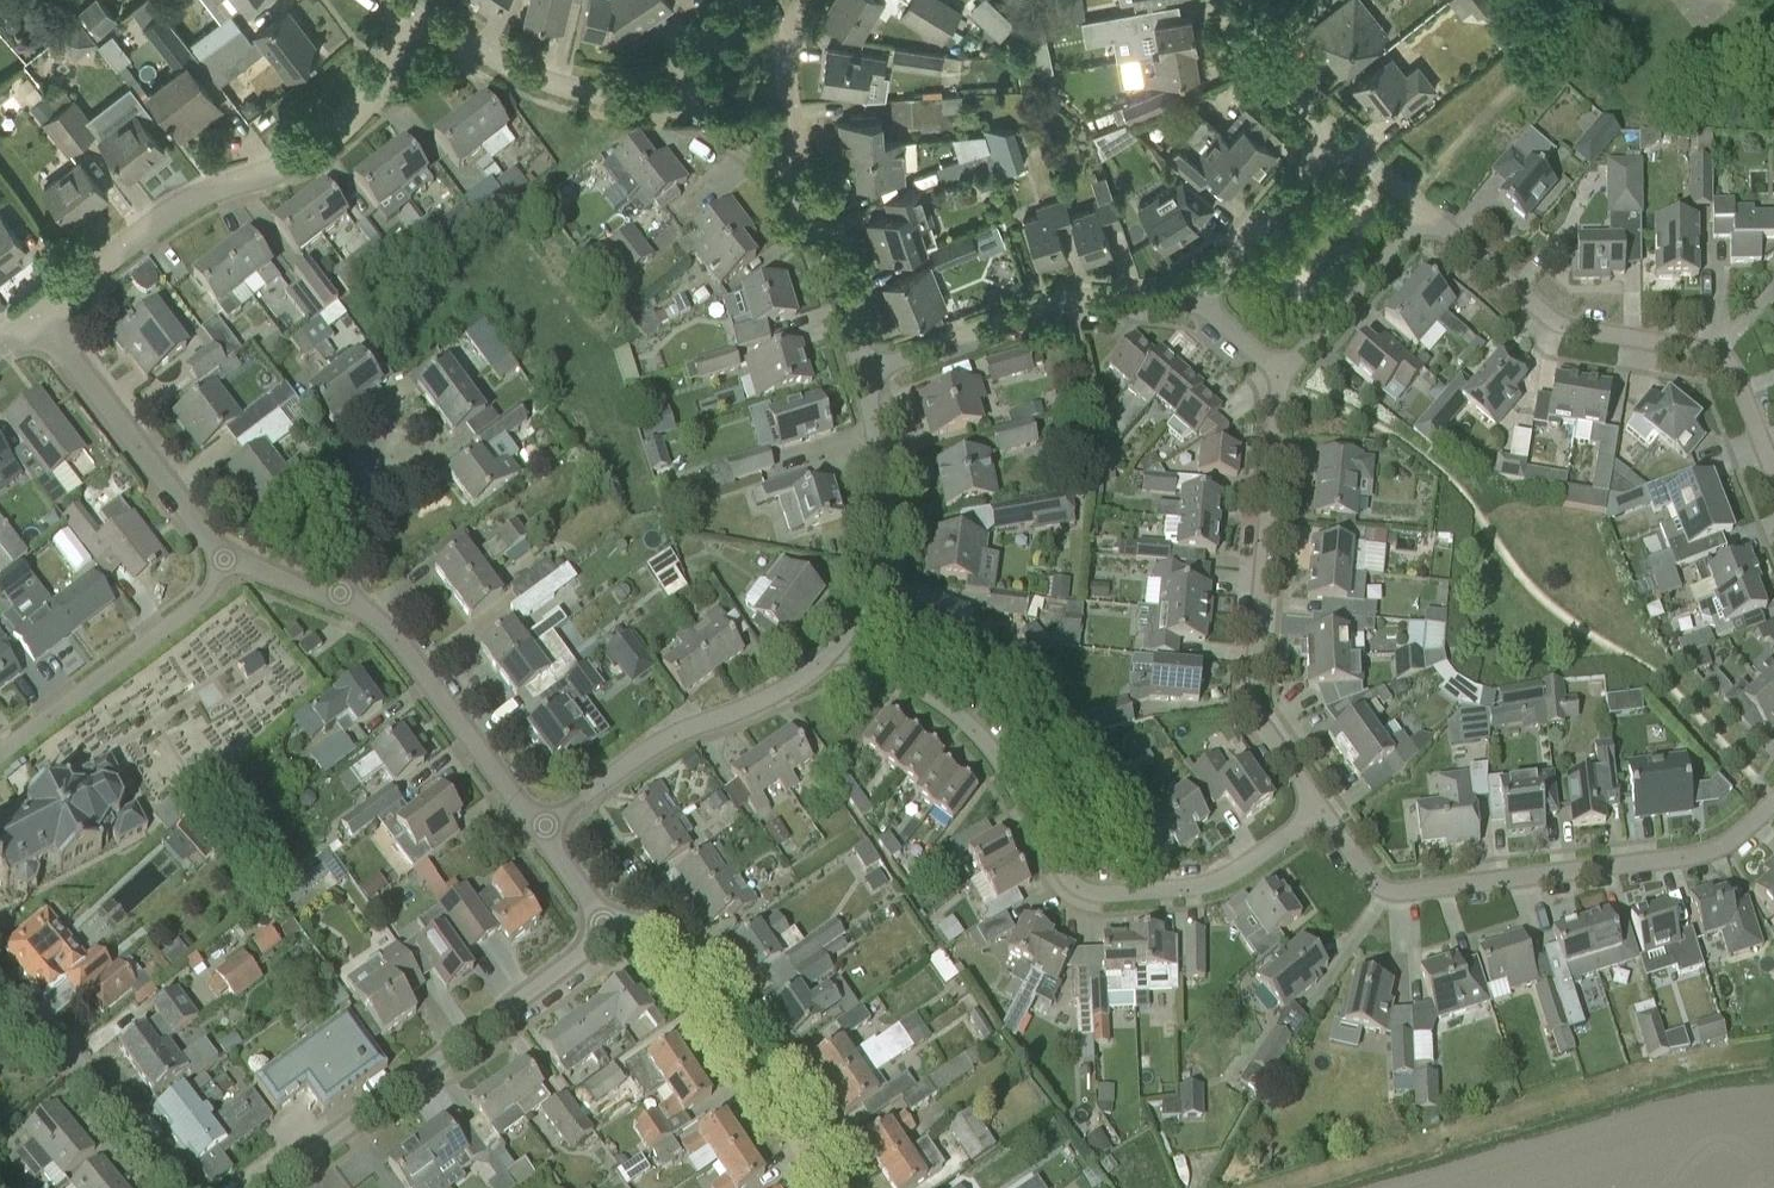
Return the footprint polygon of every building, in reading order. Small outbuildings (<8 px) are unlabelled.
[(99,34),(117,19),(101,0),(89,0),(78,10),(99,34)] [(241,5),(248,0),(203,0),(219,20),(239,4),(241,5)] [(493,11),(499,0),(476,0),(493,11)] [(525,18),(562,27),(568,0),(529,0),(525,18)] [(618,45),(673,7),(668,0),(589,0),(580,36),(618,45)] [(845,28),(859,37),(882,1),(881,0),(834,0),(824,16),(845,28)] [(951,25),(910,0),(901,14),(942,39),(951,25)] [(910,0),(951,25),(959,11),(941,0),(910,0)] [(1058,22),(1076,19),(1073,0),(1054,0),(1058,22)] [(1300,37),(1319,61),(1327,55),(1341,72),(1387,35),(1359,0),(1346,0),(1300,37)] [(1489,0),(1447,0),(1460,16),(1470,9),(1476,17),(1480,13),(1487,22),(1499,12),(1489,0)] [(269,25),(254,36),(256,38),(286,77),(310,59),(315,55),(319,52),(288,10),(269,25)] [(1137,10),(1081,20),(1085,43),(1131,35),(1135,58),(1137,57),(1191,47),(1191,48),(1196,47),(1191,17),(1178,20),(1167,22),(1141,27),(1138,10),(1137,10)] [(162,11),(143,26),(172,63),(191,49),(188,45),(162,11)] [(230,13),(188,45),(191,49),(199,60),(241,28),(230,13)] [(241,28),(199,60),(219,86),(233,75),(223,62),(251,41),(241,28)] [(114,32),(101,41),(118,65),(131,56),(114,32)] [(1040,35),(1023,38),(1029,67),(1046,64),(1040,35)] [(892,64),(940,71),(942,53),(895,46),(892,64)] [(1191,47),(1137,57),(1142,84),(1152,81),(1152,83),(1173,79),(1196,75),(1191,48),(1191,47)] [(820,89),(863,96),(866,75),(880,78),(883,57),(827,49),(820,89)] [(1352,86),(1375,115),(1395,99),(1405,112),(1434,89),(1415,65),(1397,80),(1383,62),(1352,86)] [(171,124),(177,132),(202,113),(206,118),(219,108),(186,65),(174,74),(180,82),(154,101),(167,118),(165,120),(169,125),(171,124)] [(1034,78),(1037,92),(1049,90),(1046,75),(1034,78)] [(1128,119),(1128,121),(1181,99),(1174,84),(1122,106),(1128,119)] [(1241,105),(1257,119),(1267,107),(1251,93),(1241,105)] [(941,95),(942,110),(962,109),(961,94),(941,95)] [(59,111),(82,141),(97,130),(74,99),(59,111)] [(252,99),(242,106),(249,115),(259,108),(252,99)] [(483,102),(458,120),(482,151),(506,132),(483,102)] [(43,122),(66,153),(82,141),(59,111),(43,122)] [(99,140),(125,174),(146,157),(150,162),(164,151),(135,113),(99,140)] [(850,122),(840,123),(841,156),(856,156),(882,154),(881,142),(880,121),(876,121),(876,114),(874,114),(850,115),(850,122)] [(1607,148),(1619,133),(1603,119),(1572,155),(1589,169),(1607,148)] [(482,151),(458,120),(434,139),(457,169),(482,151)] [(1242,124),(1228,140),(1233,144),(1226,153),(1245,170),(1253,178),(1276,152),(1266,143),(1271,137),(1251,120),(1246,127),(1242,124)] [(1111,128),(1118,146),(1137,133),(1123,123),(1111,128)] [(1024,165),(1012,129),(982,129),(997,173),(1024,165)] [(1228,140),(1218,130),(1193,159),(1176,144),(1164,157),(1198,187),(1209,174),(1228,190),(1245,170),(1226,153),(1233,144),(1228,140)] [(1539,172),(1555,153),(1529,131),(1492,175),(1507,189),(1498,199),(1525,222),(1556,186),(1539,172)] [(882,154),(856,156),(857,181),(881,180),(903,179),(901,153),(901,141),(881,142),(882,154)] [(403,145),(378,164),(402,194),(408,202),(432,183),(426,175),(417,164),(403,145)] [(603,173),(618,192),(654,165),(639,145),(603,173)] [(961,158),(966,173),(985,166),(980,152),(961,158)] [(654,165),(618,192),(628,205),(643,193),(659,213),(680,198),(675,191),(686,183),(666,156),(654,165)] [(1691,209),(1712,209),(1712,203),(1712,161),(1690,162),(1691,209)] [(43,189),(55,205),(70,224),(92,206),(90,203),(103,193),(79,162),(43,189)] [(354,182),(354,183),(386,224),(410,205),(408,202),(402,194),(378,164),(354,182)] [(492,167),(482,175),(488,183),(489,184),(500,176),(492,167)] [(517,197),(528,189),(514,171),(504,179),(517,197)] [(507,205),(517,197),(504,179),(492,188),(507,205)] [(1594,236),(1573,236),(1573,246),(1573,257),(1573,281),(1600,281),(1600,277),(1624,276),(1624,269),(1623,252),(1623,239),(1623,235),(1623,218),(1640,218),(1639,179),(1606,180),(1607,219),(1609,219),(1609,235),(1594,236)] [(1137,208),(1164,250),(1196,230),(1194,225),(1201,221),(1213,207),(1195,191),(1182,180),(1137,208)] [(890,216),(867,223),(880,261),(925,246),(918,226),(932,221),(921,188),(885,200),(890,216)] [(322,189),(298,207),(322,238),(346,219),(322,189)] [(539,203),(548,216),(564,203),(555,191),(539,203)] [(1069,216),(1072,227),(1083,262),(1099,257),(1100,260),(1113,256),(1104,228),(1121,223),(1111,193),(1093,199),(1096,207),(1069,216)] [(1072,227),(1069,216),(1063,198),(1048,203),(1050,210),(1023,219),(1038,266),(1054,261),(1054,263),(1067,259),(1058,231),(1072,227)] [(1712,215),(1713,239),(1730,239),(1730,265),(1760,265),(1760,262),(1763,262),(1764,262),(1766,261),(1770,259),(1772,257),(1773,256),(1773,255),(1773,218),(1753,218),(1753,211),(1734,211),(1733,203),(1712,203),(1712,209),(1712,215)] [(694,255),(703,267),(739,239),(751,231),(730,204),(719,213),(714,207),(694,223),(710,243),(694,255)] [(322,238),(298,207),(274,226),(297,256),(322,238)] [(22,260),(11,246),(20,240),(0,213),(0,277),(22,260)] [(448,232),(434,214),(424,222),(437,240),(448,232)] [(1654,221),(1655,278),(1698,277),(1697,220),(1654,221)] [(437,240),(424,222),(412,231),(426,249),(437,240)] [(597,279),(642,244),(632,231),(603,254),(604,255),(588,267),(597,279)] [(931,249),(939,266),(976,251),(969,233),(931,249)] [(246,238),(220,258),(243,288),(256,278),(266,292),(280,281),(246,238)] [(739,239),(703,267),(719,288),(755,260),(739,239)] [(624,279),(652,257),(642,244),(597,279),(607,290),(623,278),(624,279)] [(227,322),(240,311),(230,298),(243,288),(220,258),(193,278),(227,322)] [(368,276),(354,258),(343,266),(357,284),(368,276)] [(300,283),(324,315),(337,305),(307,265),(293,275),(300,283)] [(146,266),(128,280),(135,290),(139,293),(145,295),(156,287),(155,280),(153,276),(146,266)] [(884,285),(901,325),(945,307),(928,267),(884,285)] [(1445,315),(1455,303),(1421,275),(1402,297),(1436,325),(1459,345),(1468,335),(1445,315)] [(765,326),(796,317),(784,280),(742,294),(750,319),(729,325),(737,352),(770,341),(765,326)] [(284,294),(309,327),(324,315),(300,283),(284,294)] [(672,301),(679,316),(689,311),(683,297),(672,301)] [(1436,325),(1402,297),(1383,319),(1417,347),(1436,325)] [(334,336),(329,331),(347,318),(337,305),(324,315),(309,327),(300,333),(314,351),(325,343),(334,336)] [(134,362),(146,379),(186,349),(155,308),(127,329),(124,325),(109,336),(125,356),(132,351),(137,359),(134,362)] [(674,309),(663,314),(667,322),(678,317),(674,309)] [(634,327),(644,339),(661,326),(652,314),(634,327)] [(225,364),(241,351),(234,344),(216,319),(201,331),(213,348),(225,364)] [(483,360),(501,347),(483,322),(465,335),(483,360)] [(290,341),(303,359),(314,351),(300,333),(290,341)] [(1109,366),(1130,384),(1155,355),(1133,337),(1109,366)] [(1402,394),(1422,371),(1385,339),(1376,349),(1365,340),(1361,345),(1359,343),(1357,344),(1353,347),(1350,351),(1350,354),(1352,355),(1345,364),(1381,395),(1391,384),(1402,394)] [(1466,351),(1469,354),(1475,359),(1484,348),(1475,340),(1466,351)] [(267,341),(256,349),(265,360),(275,352),(267,341)] [(325,343),(314,351),(320,358),(331,350),(325,343)] [(518,369),(501,347),(483,360),(499,382),(518,369)] [(746,365),(758,401),(811,383),(799,347),(746,365)] [(225,364),(213,348),(186,369),(198,384),(225,364)] [(638,382),(628,349),(613,354),(623,387),(638,382)] [(1155,355),(1130,384),(1126,389),(1147,408),(1156,397),(1181,369),(1159,350),(1155,355)] [(1475,359),(1469,354),(1466,351),(1456,363),(1465,371),(1475,359)] [(380,387),(366,368),(357,356),(342,353),(326,366),(333,375),(356,405),(380,387)] [(739,371),(733,353),(680,370),(685,386),(698,382),(699,384),(739,371)] [(1031,372),(1025,354),(987,365),(992,384),(1031,372)] [(1447,392),(1444,395),(1439,401),(1412,432),(1430,447),(1466,405),(1495,429),(1519,401),(1513,395),(1525,380),(1499,357),(1472,387),(1459,377),(1447,392)] [(417,388),(435,413),(466,390),(448,366),(417,388)] [(1156,397),(1178,416),(1200,391),(1203,387),(1181,369),(1156,397)] [(356,405),(333,375),(308,394),(332,424),(356,405)] [(1560,423),(1576,426),(1583,382),(1554,378),(1546,428),(1559,430),(1560,423)] [(978,382),(920,400),(931,438),(954,432),(971,427),(965,406),(976,403),(984,401),(978,382)] [(1583,382),(1576,426),(1591,429),(1588,447),(1601,449),(1611,387),(1583,382)] [(232,426),(243,440),(278,413),(279,414),(297,400),(284,386),(238,420),(214,388),(175,417),(201,450),(232,426)] [(1440,386),(1433,395),(1439,401),(1444,395),(1447,392),(1440,386)] [(466,390),(435,413),(453,438),(484,415),(466,390)] [(1196,438),(1199,435),(1214,417),(1221,409),(1200,391),(1178,416),(1165,430),(1180,443),(1193,436),(1196,438)] [(82,452),(39,395),(5,421),(47,477),(37,485),(55,509),(67,500),(50,477),(65,466),(82,452)] [(1649,450),(1658,439),(1683,408),(1668,396),(1661,404),(1650,395),(1632,417),(1634,419),(1625,430),(1649,450)] [(768,414),(779,451),(830,435),(819,398),(768,414)] [(1039,404),(1025,408),(1028,420),(1042,417),(1039,404)] [(1683,408),(1658,439),(1674,451),(1686,460),(1704,438),(1692,429),(1699,421),(1683,408)] [(1111,427),(1110,409),(1098,410),(1100,440),(1112,439),(1111,427)] [(516,410),(474,441),(482,453),(484,455),(504,439),(526,423),(516,410)] [(674,433),(667,410),(637,419),(644,442),(674,433)] [(288,494),(294,502),(313,487),(294,462),(282,471),(265,448),(290,429),(279,414),(278,413),(243,440),(254,454),(230,473),(248,497),(246,499),(249,503),(251,501),(262,515),(288,494)] [(1214,417),(1199,435),(1204,440),(1204,445),(1201,445),(1198,474),(1237,478),(1239,449),(1225,447),(1227,428),(1214,417)] [(994,434),(1000,455),(1036,445),(1031,424),(994,434)] [(470,464),(450,478),(473,509),(492,494),(517,476),(508,464),(517,457),(504,439),(484,455),(482,453),(478,457),(470,464)] [(6,485),(19,475),(2,453),(0,451),(0,478),(6,485)] [(726,463),(733,482),(770,470),(764,451),(726,463)] [(1336,517),(1335,528),(1354,530),(1359,475),(1370,476),(1372,461),(1363,461),(1363,457),(1321,454),(1320,473),(1322,473),(1321,485),(1318,485),(1316,515),(1336,517)] [(988,456),(937,466),(945,508),(996,498),(988,456)] [(1154,456),(1139,464),(1144,473),(1159,464),(1154,456)] [(1597,456),(1591,494),(1607,496),(1612,497),(1621,498),(1633,493),(1622,483),(1629,475),(1613,462),(1614,459),(1597,456)] [(1114,473),(1114,457),(1102,458),(1103,473),(1111,473),(1114,473)] [(1493,478),(1522,483),(1526,462),(1496,458),(1493,478)] [(1523,482),(1565,490),(1567,477),(1555,475),(1525,470),(1523,482)] [(1104,484),(1104,477),(1103,473),(1093,473),(1091,499),(1101,500),(1102,484),(1104,484)] [(1103,473),(1104,477),(1104,484),(1115,483),(1114,473),(1111,473),(1103,473)] [(811,489),(806,474),(760,489),(765,504),(779,500),(790,534),(803,531),(843,519),(832,483),(811,489)] [(1143,476),(1141,493),(1175,496),(1176,479),(1143,476)] [(1604,514),(1605,515),(1606,520),(1607,523),(1651,505),(1654,513),(1669,507),(1675,524),(1721,506),(1717,494),(1719,492),(1715,483),(1712,482),(1711,479),(1700,483),(1683,490),(1678,478),(1677,477),(1661,483),(1644,490),(1644,489),(1633,493),(1621,498),(1612,497),(1607,496),(1605,514),(1604,514)] [(765,504),(760,489),(750,492),(755,508),(765,504)] [(1155,521),(1163,521),(1217,525),(1220,496),(1182,493),(1181,507),(1156,505),(1155,521)] [(1074,517),(1071,497),(992,510),(996,531),(1033,524),(1035,533),(1074,526),(1073,518),(1074,517)] [(112,533),(101,541),(134,584),(149,573),(150,575),(156,571),(154,569),(165,561),(132,518),(119,501),(99,516),(112,533)] [(1670,553),(1646,562),(1652,578),(1672,570),(1676,569),(1693,563),(1708,557),(1716,554),(1715,553),(1708,556),(1703,543),(1721,537),(1732,532),(1730,528),(1732,526),(1728,517),(1726,516),(1721,506),(1675,524),(1682,540),(1667,545),(1670,553)] [(99,536),(79,509),(65,519),(85,546),(99,536)] [(3,552),(13,566),(28,555),(0,519),(0,549),(3,552)] [(1217,525),(1163,521),(1162,538),(1178,539),(1177,551),(1215,555),(1217,525)] [(434,571),(452,595),(483,572),(504,557),(528,540),(518,525),(472,557),(465,548),(434,571)] [(75,574),(93,563),(70,528),(53,539),(75,574)] [(1311,571),(1363,577),(1366,547),(1374,547),(1375,531),(1354,530),(1335,528),(1334,544),(1313,542),(1311,571)] [(933,534),(927,577),(965,582),(964,591),(992,595),(997,558),(983,556),(985,541),(979,540),(960,538),(959,538),(958,541),(950,540),(950,536),(933,534)] [(1135,561),(1168,564),(1170,547),(1137,544),(1135,561)] [(3,552),(0,549),(0,575),(1,576),(13,566),(3,552)] [(668,555),(647,569),(655,582),(677,569),(668,555)] [(1708,583),(1713,600),(1714,601),(1756,585),(1760,583),(1749,556),(1713,570),(1710,562),(1693,568),(1701,585),(1708,583)] [(509,589),(519,602),(545,583),(545,584),(557,574),(547,561),(509,589)] [(0,580),(0,598),(2,600),(3,599),(31,578),(20,564),(0,580)] [(760,583),(746,600),(748,607),(756,614),(755,615),(787,639),(821,594),(782,564),(767,583),(760,583)] [(1155,567),(1154,583),(1146,583),(1144,610),(1158,611),(1209,616),(1210,604),(1208,604),(1209,588),(1182,585),(1184,570),(1155,567)] [(1652,578),(1659,597),(1680,589),(1672,570),(1652,578)] [(1366,577),(1363,577),(1311,571),(1308,601),(1345,604),(1343,619),(1345,619),(1362,621),(1375,622),(1376,605),(1362,604),(1364,578),(1366,578),(1366,577)] [(483,572),(452,595),(470,620),(501,597),(483,572)] [(91,576),(52,605),(73,633),(112,603),(91,576)] [(1053,579),(1050,600),(1066,602),(1068,581),(1053,579)] [(519,602),(510,609),(520,623),(555,597),(545,584),(545,583),(519,602)] [(1096,585),(1095,599),(1107,600),(1108,586),(1096,585)] [(1714,601),(1713,600),(1697,606),(1701,620),(1712,624),(1718,639),(1733,633),(1730,625),(1766,611),(1756,585),(1714,601)] [(16,618),(5,626),(13,635),(19,644),(34,663),(73,633),(52,605),(41,591),(12,613),(16,618)] [(986,615),(1026,621),(1028,601),(988,595),(986,615)] [(1068,605),(1050,648),(1078,650),(1079,636),(1081,619),(1082,607),(1068,605)] [(684,633),(713,673),(743,652),(722,623),(726,620),(718,609),(705,618),(712,628),(695,641),(688,631),(684,633)] [(499,635),(480,649),(498,674),(530,651),(529,649),(544,639),(565,624),(555,611),(539,623),(541,626),(521,640),(511,626),(499,635)] [(1147,655),(1176,657),(1177,641),(1204,644),(1206,628),(1208,628),(1209,616),(1158,611),(1156,639),(1149,638),(1147,655)] [(1426,611),(1425,624),(1447,624),(1447,612),(1426,611)] [(1363,659),(1364,638),(1363,632),(1374,632),(1375,622),(1362,621),(1345,619),(1343,619),(1319,617),(1311,616),(1312,634),(1305,634),(1306,646),(1301,647),(1301,659),(1306,659),(1306,662),(1363,659)] [(1406,624),(1405,644),(1423,646),(1425,626),(1406,624)] [(283,634),(291,646),(303,637),(294,626),(283,634)] [(713,673),(684,633),(676,640),(683,650),(662,665),(683,695),(713,673)] [(655,669),(628,634),(601,654),(612,669),(615,666),(631,687),(655,669)] [(1713,647),(1709,636),(1705,634),(1682,643),(1687,657),(1713,647)] [(298,649),(306,660),(321,648),(313,637),(298,649)] [(530,651),(498,674),(516,698),(547,675),(561,664),(544,639),(529,649),(530,651)] [(19,675),(4,656),(0,650),(0,689),(19,675)] [(1706,652),(1691,658),(1696,672),(1711,666),(1706,652)] [(1404,656),(1395,656),(1397,684),(1405,681),(1426,674),(1445,667),(1442,653),(1424,654),(1404,656)] [(239,667),(246,682),(263,674),(256,659),(239,667)] [(1349,660),(1306,662),(1308,689),(1332,688),(1338,704),(1339,706),(1362,697),(1360,659),(1349,660)] [(1761,685),(1762,684),(1773,698),(1773,661),(1755,678),(1761,685)] [(1204,673),(1201,671),(1201,667),(1152,663),(1150,682),(1126,689),(1132,709),(1151,702),(1168,704),(1168,701),(1198,704),(1199,687),(1203,685),(1204,673)] [(608,732),(584,701),(602,688),(586,666),(558,686),(565,696),(564,704),(528,730),(530,732),(526,735),(534,746),(538,744),(551,762),(565,752),(570,760),(608,732)] [(1717,699),(1729,688),(1716,674),(1704,685),(1717,699)] [(335,726),(340,733),(343,737),(344,737),(382,709),(360,679),(312,715),(325,734),(335,726)] [(1402,684),(1389,689),(1393,700),(1406,695),(1402,684)] [(1754,734),(1762,726),(1770,734),(1773,730),(1773,698),(1762,684),(1761,685),(1751,694),(1741,684),(1723,700),(1754,734)] [(1540,685),(1497,693),(1500,711),(1543,704),(1540,685)] [(1473,689),(1461,709),(1478,711),(1482,692),(1473,689)] [(1391,702),(1382,690),(1372,693),(1383,708),(1391,702)] [(1643,695),(1610,696),(1610,714),(1643,713),(1643,695)] [(1084,715),(1093,739),(1099,737),(1110,733),(1134,725),(1125,702),(1084,715)] [(1561,726),(1560,703),(1543,704),(1545,727),(1561,726)] [(1377,735),(1370,724),(1383,715),(1374,704),(1328,737),(1343,759),(1377,735)] [(862,746),(881,761),(905,728),(886,714),(862,746)] [(1377,735),(1343,759),(1359,781),(1379,767),(1390,782),(1418,756),(1394,724),(1377,735)] [(881,761),(900,775),(924,743),(905,728),(881,761)] [(812,760),(790,729),(757,753),(778,784),(785,794),(798,785),(791,774),(812,760)] [(343,737),(340,733),(308,757),(322,775),(328,770),(355,750),(344,737),(343,737)] [(1114,747),(1110,733),(1099,737),(1103,750),(1114,747)] [(423,765),(401,735),(349,774),(359,787),(382,770),(394,787),(423,765)] [(900,775),(918,789),(919,789),(939,763),(943,757),(924,743),(900,775)] [(1605,824),(1603,810),(1618,808),(1611,745),(1594,747),(1597,774),(1567,778),(1573,828),(1605,824)] [(778,784),(757,753),(730,772),(751,801),(747,803),(755,815),(768,806),(761,795),(778,784)] [(1134,764),(1141,775),(1156,765),(1149,754),(1134,764)] [(690,775),(702,767),(695,756),(683,763),(690,775)] [(1225,797),(1242,822),(1272,801),(1247,764),(1230,776),(1216,757),(1191,775),(1212,806),(1225,797)] [(1691,809),(1685,766),(1684,759),(1628,766),(1635,821),(1658,818),(1658,813),(1691,809)] [(2,885),(4,889),(13,885),(16,890),(27,893),(38,888),(40,878),(54,870),(57,875),(101,851),(97,843),(104,844),(105,846),(107,845),(106,843),(110,835),(117,847),(146,831),(134,808),(118,817),(122,807),(124,807),(124,805),(122,805),(117,794),(118,792),(115,790),(114,793),(104,791),(121,781),(109,760),(81,776),(87,788),(75,787),(71,795),(67,787),(24,810),(29,819),(12,829),(9,824),(0,820),(0,884),(2,885)] [(914,794),(933,809),(958,777),(939,763),(919,789),(918,789),(914,794)] [(1118,775),(1125,786),(1141,775),(1134,764),(1118,775)] [(834,783),(848,802),(857,791),(843,771),(834,783)] [(1499,782),(1502,813),(1505,836),(1544,832),(1543,817),(1557,816),(1552,775),(1499,782)] [(958,777),(933,809),(952,823),(977,791),(958,777)] [(1458,842),(1459,847),(1479,845),(1476,821),(1466,822),(1461,777),(1437,780),(1440,803),(1416,806),(1421,847),(1458,842)] [(1716,803),(1728,793),(1729,794),(1731,793),(1716,777),(1715,778),(1716,780),(1709,787),(1700,788),(1702,805),(1716,803)] [(622,820),(639,845),(681,818),(676,811),(668,817),(658,803),(667,797),(659,786),(635,802),(639,809),(622,820)] [(1185,788),(1161,804),(1189,844),(1199,837),(1194,830),(1208,821),(1185,788)] [(341,826),(352,839),(401,803),(391,789),(341,826)] [(413,813),(410,809),(397,820),(399,823),(396,826),(404,837),(393,846),(413,872),(458,837),(449,825),(460,816),(441,791),(413,813)] [(848,802),(861,820),(872,812),(857,791),(848,802)] [(303,794),(299,799),(299,806),(305,810),(311,810),(315,804),(315,798),(309,793),(303,794)] [(167,835),(195,809),(180,794),(152,819),(167,835)] [(720,795),(709,802),(717,814),(728,806),(720,795)] [(1189,844),(1161,804),(1137,821),(1160,854),(1174,844),(1179,851),(1189,844)] [(221,851),(190,818),(175,832),(206,865),(221,851)] [(689,849),(682,839),(691,833),(681,818),(639,845),(656,871),(689,849)] [(789,839),(777,821),(763,830),(776,848),(789,839)] [(967,852),(968,853),(982,878),(1015,859),(1001,834),(968,852),(967,852)] [(900,852),(888,835),(877,842),(889,860),(900,852)] [(968,853),(967,852),(968,852),(960,837),(949,843),(957,858),(968,853)] [(880,864),(866,842),(851,852),(865,874),(880,864)] [(321,867),(333,857),(341,851),(336,844),(315,860),(321,867)] [(736,875),(717,846),(675,874),(693,899),(726,877),(729,880),(736,875)] [(321,867),(321,868),(326,873),(327,875),(332,881),(344,872),(333,857),(321,867)] [(1015,859),(982,878),(996,903),(1029,884),(1015,859)] [(1762,871),(1770,880),(1753,893),(1773,919),(1773,862),(1762,871)] [(327,875),(326,873),(321,868),(277,900),(283,908),(327,875)] [(344,872),(332,881),(336,887),(348,878),(344,872)] [(878,873),(864,882),(871,894),(885,885),(878,873)] [(755,903),(736,875),(729,880),(726,877),(693,899),(710,925),(726,914),(730,919),(755,903)] [(376,877),(359,890),(368,902),(385,888),(376,877)] [(465,890),(452,899),(482,943),(500,930),(510,944),(539,922),(521,898),(525,895),(512,877),(475,903),(465,890)] [(1237,925),(1250,917),(1261,933),(1246,944),(1260,964),(1284,943),(1278,934),(1300,918),(1280,890),(1276,893),(1272,888),(1249,905),(1243,897),(1226,909),(1237,925)] [(1711,891),(1689,897),(1703,941),(1720,935),(1728,960),(1762,949),(1753,923),(1747,900),(1745,901),(1746,902),(1730,906),(1726,893),(1713,897),(1711,891)] [(768,892),(761,897),(767,906),(774,901),(768,892)] [(482,943),(452,899),(417,924),(429,941),(416,950),(445,991),(472,972),(462,958),(482,943)] [(978,913),(985,926),(998,919),(990,906),(978,913)] [(1662,951),(1666,961),(1672,959),(1678,977),(1703,969),(1698,953),(1691,930),(1676,935),(1667,907),(1654,911),(1653,909),(1630,916),(1643,958),(1662,951)] [(111,969),(95,948),(84,957),(47,912),(20,933),(2,948),(43,999),(61,984),(64,981),(77,997),(84,992),(83,991),(111,969)] [(1640,961),(1627,922),(1612,927),(1608,914),(1580,923),(1596,975),(1640,961)] [(998,919),(985,926),(976,931),(985,948),(1014,931),(1005,915),(998,919)] [(793,972),(840,940),(844,937),(834,923),(803,943),(793,930),(787,934),(776,918),(759,930),(758,929),(731,948),(752,979),(784,958),(793,972)] [(964,935),(953,919),(938,930),(949,946),(964,935)] [(1004,995),(1017,1000),(1021,991),(1048,938),(1049,939),(1051,935),(1025,921),(1007,955),(1021,962),(1004,995)] [(292,922),(281,930),(288,939),(299,931),(292,922)] [(1596,975),(1580,923),(1552,932),(1568,980),(1570,987),(1572,987),(1581,984),(1580,979),(1596,975)] [(1130,933),(1130,938),(1132,938),(1134,989),(1171,987),(1171,969),(1178,969),(1176,940),(1160,941),(1160,932),(1130,933)] [(1185,956),(1185,980),(1204,980),(1204,932),(1185,932),(1185,956)] [(1507,942),(1478,951),(1489,988),(1505,983),(1508,993),(1536,984),(1533,974),(1534,973),(1522,934),(1506,939),(1507,942)] [(1021,991),(1017,1000),(1017,1001),(1002,1031),(1017,1039),(1047,980),(1057,986),(1074,952),(1049,939),(1048,938),(1021,991)] [(1135,1011),(1134,989),(1132,938),(1130,938),(1102,939),(1104,982),(1105,995),(1106,995),(1107,1012),(1132,1011),(1135,1011)] [(176,940),(160,954),(171,966),(187,953),(176,940)] [(834,972),(827,961),(846,948),(840,940),(793,972),(806,991),(834,972)] [(1283,1013),(1292,1005),(1316,985),(1312,981),(1326,968),(1314,954),(1316,947),(1309,940),(1302,940),(1255,980),(1282,1012),(1283,1013)] [(397,947),(346,982),(356,997),(354,998),(382,1037),(416,1013),(406,999),(424,986),(397,947)] [(242,953),(228,964),(247,989),(261,978),(242,953)] [(940,953),(927,962),(944,987),(957,978),(940,953)] [(196,956),(185,964),(192,973),(203,965),(196,956)] [(83,991),(84,992),(103,1015),(136,988),(140,993),(169,969),(161,960),(142,975),(126,957),(111,969),(83,991)] [(1475,962),(1459,967),(1456,958),(1420,970),(1427,992),(1436,1020),(1488,1005),(1482,985),(1475,962)] [(247,989),(228,964),(214,974),(233,999),(247,989)] [(1070,970),(1072,1006),(1091,1005),(1090,983),(1089,969),(1070,970)] [(1373,980),(1374,976),(1360,973),(1359,977),(1355,976),(1348,1006),(1344,1004),(1339,1025),(1344,1027),(1385,1036),(1391,1012),(1386,1011),(1392,984),(1373,980)] [(1570,987),(1568,980),(1553,984),(1564,1020),(1581,1016),(1572,987),(1570,987)] [(598,998),(599,1000),(624,1034),(646,1017),(657,1031),(665,1025),(639,990),(632,995),(622,981),(598,998)] [(1090,983),(1091,1005),(1092,1023),(1108,1022),(1107,1012),(1106,995),(1105,995),(1104,982),(1090,983)] [(1564,1020),(1553,984),(1552,982),(1533,988),(1548,1034),(1567,1028),(1564,1020)] [(151,987),(132,1001),(138,1009),(157,994),(151,987)] [(772,1009),(792,1040),(839,1008),(826,989),(806,1003),(799,991),(772,1009)] [(199,1019),(178,990),(152,1009),(159,1018),(118,1047),(133,1068),(158,1049),(157,1049),(166,1042),(199,1019)] [(570,1022),(592,1051),(601,1064),(606,1061),(599,1052),(624,1034),(599,1000),(570,1022)] [(1294,1005),(1278,1023),(1294,1037),(1310,1019),(1294,1005)] [(836,1024),(845,1038),(870,1021),(861,1006),(836,1024)] [(301,1009),(289,1017),(299,1030),(310,1021),(301,1009)] [(991,1036),(975,1012),(967,1017),(983,1041),(991,1036)] [(1669,1053),(1655,1012),(1633,1019),(1647,1060),(1669,1053)] [(306,1092),(323,1116),(387,1069),(346,1014),(253,1083),(276,1114),(306,1092)] [(808,1066),(827,1093),(923,1026),(916,1014),(852,1058),(842,1043),(808,1066)] [(1726,1040),(1719,1019),(1692,1027),(1699,1048),(1726,1040)] [(601,1064),(592,1051),(570,1022),(541,1044),(566,1077),(591,1058),(598,1067),(601,1064)] [(923,1026),(827,1093),(844,1118),(877,1096),(866,1080),(929,1037),(923,1026)] [(1274,1031),(1239,1083),(1257,1095),(1292,1044),(1274,1031)] [(235,1035),(219,1046),(226,1056),(242,1044),(235,1035)] [(1411,1076),(1410,1036),(1390,1036),(1392,1077),(1393,1093),(1414,1093),(1415,1093),(1414,1076),(1411,1076)] [(158,1049),(133,1068),(154,1096),(186,1073),(190,1077),(216,1059),(204,1041),(179,1059),(166,1042),(157,1049),(158,1049)] [(645,1054),(623,1068),(645,1100),(664,1086),(692,1068),(674,1041),(654,1055),(648,1059),(645,1054)] [(910,1113),(974,1070),(973,1069),(984,1061),(976,1048),(917,1087),(901,1099),(901,1100),(910,1113)] [(616,1063),(583,1085),(594,1102),(627,1080),(616,1063)] [(523,1065),(498,1084),(524,1120),(550,1101),(523,1065)] [(674,1101),(658,1111),(668,1126),(684,1115),(685,1114),(691,1110),(711,1097),(692,1069),(692,1068),(664,1086),(674,1101)] [(891,1107),(901,1100),(901,1099),(917,1087),(908,1073),(881,1091),(890,1106),(891,1107)] [(1415,1093),(1414,1093),(1415,1114),(1437,1113),(1435,1076),(1414,1076),(1415,1093)] [(524,1120),(498,1084),(471,1104),(497,1140),(524,1120)] [(204,1111),(221,1099),(211,1085),(194,1098),(186,1089),(172,1099),(153,1113),(168,1133),(201,1109),(204,1111)] [(1201,1087),(1182,1088),(1183,1119),(1201,1118),(1201,1087)] [(1098,1088),(1098,1111),(1102,1117),(1112,1117),(1112,1088),(1098,1088)] [(201,1109),(168,1133),(194,1168),(196,1167),(211,1187),(232,1172),(219,1155),(271,1117),(252,1092),(211,1122),(204,1111),(201,1109)] [(542,1113),(569,1149),(592,1133),(565,1096),(542,1113)] [(15,1158),(25,1169),(72,1130),(66,1123),(69,1121),(55,1104),(23,1131),(33,1142),(15,1158)] [(946,1127),(972,1164),(996,1148),(972,1110),(946,1127)] [(656,1113),(632,1129),(648,1152),(651,1150),(671,1137),(665,1127),(656,1113)] [(861,1144),(880,1171),(907,1153),(898,1139),(914,1128),(905,1115),(861,1144)] [(442,1124),(415,1145),(436,1175),(452,1163),(460,1174),(472,1165),(484,1156),(456,1117),(444,1126),(442,1124)] [(724,1117),(681,1145),(691,1161),(707,1150),(717,1165),(744,1147),(724,1117)] [(72,1130),(25,1169),(35,1181),(53,1166),(63,1178),(94,1152),(81,1135),(78,1137),(72,1130)] [(1100,1131),(1085,1142),(1097,1160),(1112,1150),(1100,1131)] [(671,1137),(651,1150),(664,1170),(684,1156),(671,1137)] [(415,1145),(388,1164),(406,1187),(423,1187),(421,1186),(436,1175),(415,1145)] [(717,1165),(726,1177),(710,1187),(747,1187),(764,1177),(744,1147),(717,1165)] [(880,1171),(891,1187),(915,1187),(941,1170),(932,1156),(916,1167),(907,1153),(880,1171)] [(15,1158),(10,1162),(19,1173),(25,1169),(15,1158)] [(118,1185),(113,1178),(115,1176),(101,1160),(70,1186),(71,1187),(115,1187),(118,1185)] [(508,1179),(514,1187),(516,1187),(535,1175),(525,1160),(504,1173),(508,1179)] [(508,1179),(495,1187),(514,1187),(508,1179)]
